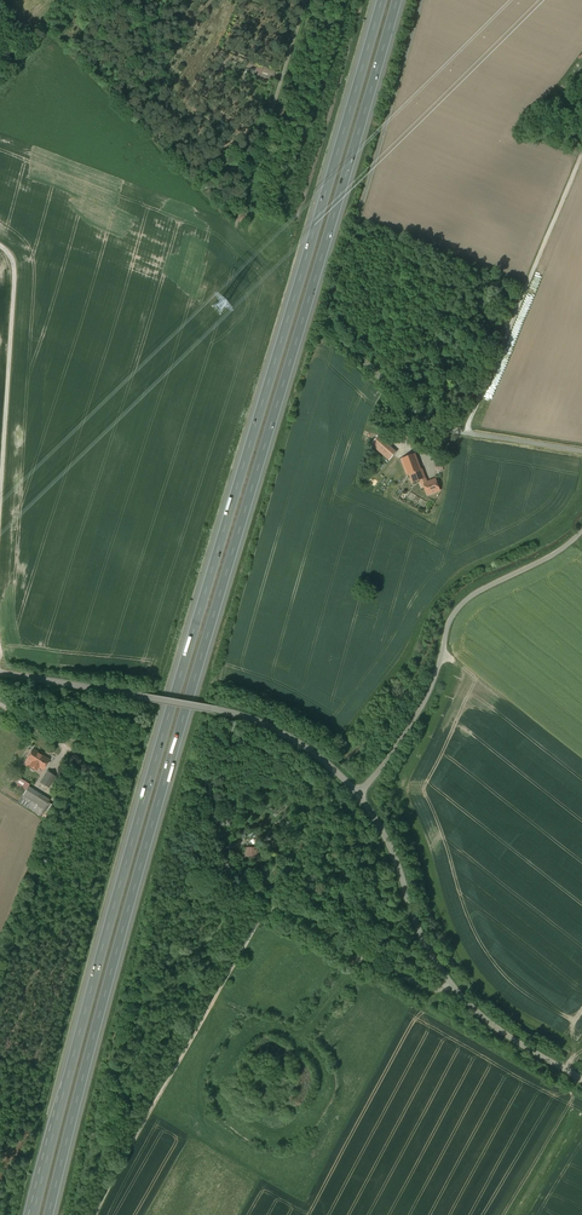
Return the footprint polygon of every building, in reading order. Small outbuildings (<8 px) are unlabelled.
[(257,66),(254,75),(266,78),(269,69),(257,66)] [(404,429),(399,433),(411,445),(416,440),(404,429)] [(396,452),(379,436),(372,444),(389,460),(396,452)] [(410,474),(422,470),(421,469),(416,454),(402,459),(408,475),(410,474)] [(423,469),(421,469),(422,470),(410,474),(413,483),(423,479),(426,478),(423,469)] [(427,482),(426,478),(423,479),(424,483),(428,495),(440,490),(436,479),(427,482)] [(49,760),(33,750),(27,760),(32,763),(30,767),(36,770),(39,767),(43,770),(49,760)] [(55,776),(48,771),(41,783),(48,787),(55,776)] [(18,785),(27,790),(29,786),(30,784),(21,779),(18,785)] [(27,790),(19,802),(40,815),(50,800),(29,786),(27,790)] [(257,847),(244,847),(244,856),(257,856),(257,847)]
